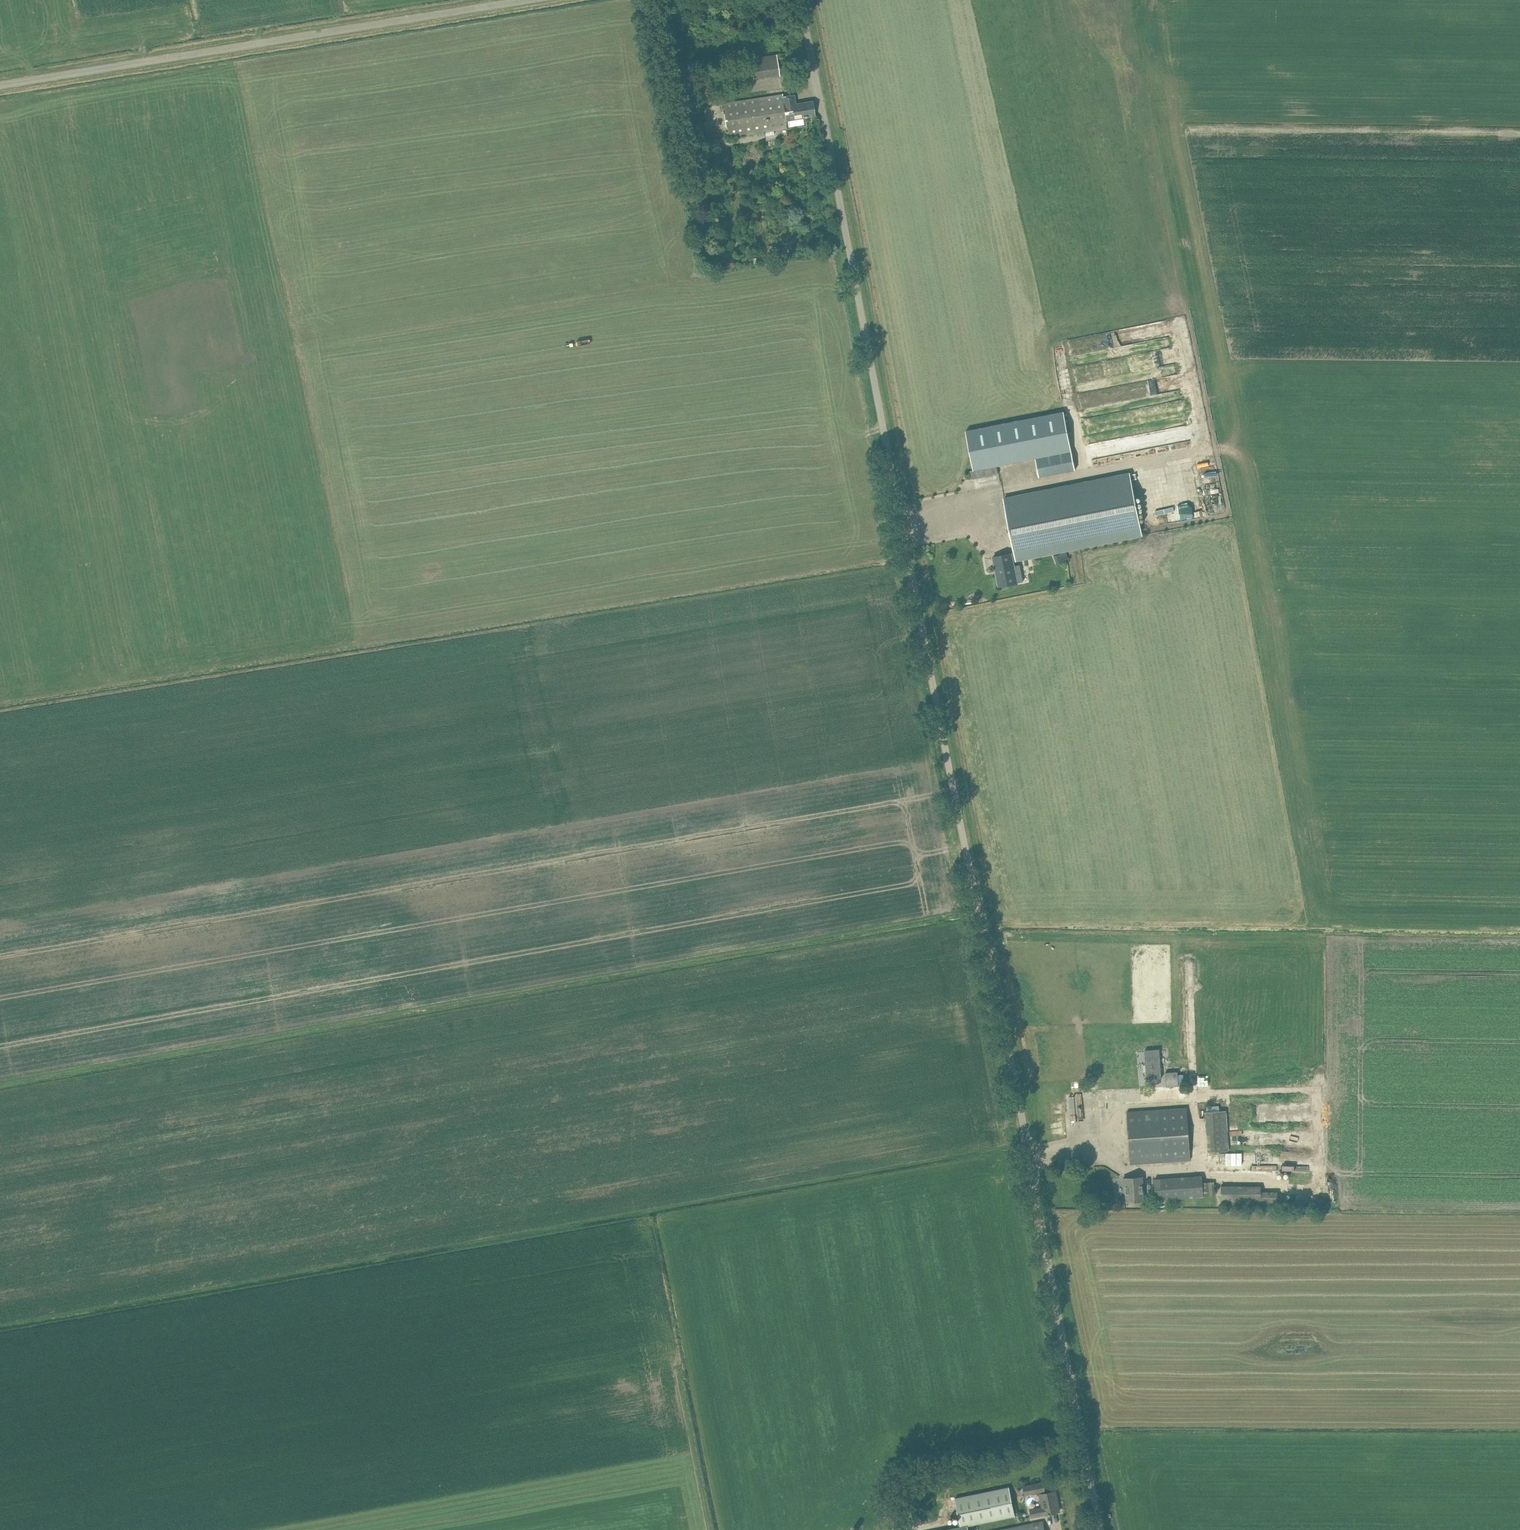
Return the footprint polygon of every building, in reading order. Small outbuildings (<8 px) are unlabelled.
[(780,75),(776,54),(750,58),(753,79),(771,76),(771,77),(780,75)] [(814,115),(812,102),(793,105),(791,96),(783,97),(783,94),(773,96),(723,104),(728,137),(788,128),(788,127),(805,125),(804,118),(807,117),(807,116),(814,115)] [(1075,470),(1069,438),(1064,411),(966,431),(974,470),(1035,458),(1039,477),(1075,470)] [(1142,534),(1130,474),(1003,499),(1014,553),(1030,550),(1031,557),(1142,534)] [(1012,553),(1003,555),(993,557),(999,586),(1018,583),(1012,553)] [(1162,1078),(1160,1049),(1145,1050),(1147,1079),(1162,1078)] [(1185,1108),(1137,1111),(1127,1112),(1130,1164),(1189,1160),(1185,1108)] [(1208,1152),(1229,1151),(1227,1110),(1205,1112),(1208,1152)] [(1215,1181),(1203,1182),(1202,1176),(1155,1179),(1156,1199),(1204,1196),(1216,1196),(1216,1192),(1215,1189),(1219,1188),(1218,1183),(1215,1183),(1215,1181)] [(1142,1177),(1133,1177),(1123,1178),(1124,1187),(1126,1187),(1127,1201),(1144,1200),(1142,1177)] [(1221,1206),(1261,1206),(1278,1206),(1278,1202),(1278,1191),(1261,1191),(1261,1186),(1221,1185),(1221,1206)] [(1043,1482),(1034,1484),(1024,1486),(1026,1494),(1045,1491),(1043,1482)] [(955,1497),(961,1526),(967,1525),(968,1526),(1015,1516),(1009,1486),(955,1497)] [(1055,1491),(1046,1493),(1040,1494),(1043,1506),(1031,1509),(1032,1516),(1044,1514),(1049,1513),(1049,1514),(1051,1514),(1050,1513),(1060,1511),(1055,1491)] [(1034,1524),(1002,1529),(1045,1529),(1043,1522),(1034,1524)]
